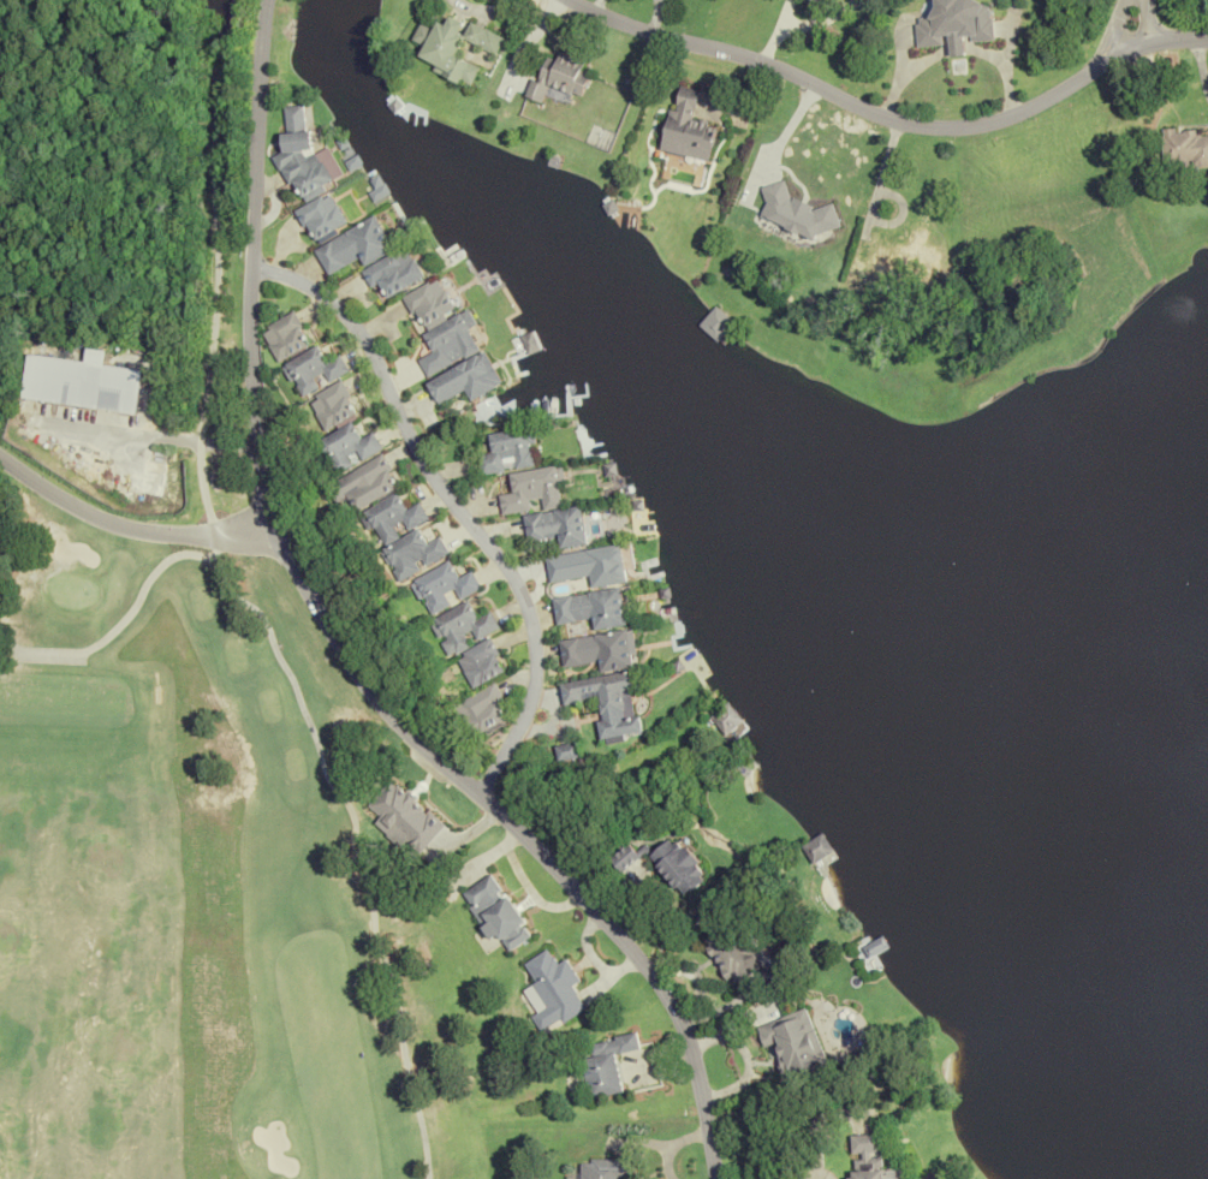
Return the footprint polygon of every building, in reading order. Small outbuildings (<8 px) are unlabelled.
[(989,0),(933,0),(934,16),(915,18),(918,47),(946,44),(948,59),(964,57),(963,42),(993,39),(989,0)] [(471,87),(479,68),(456,58),(463,40),(497,54),(504,38),(469,23),(468,25),(449,17),(445,26),(436,22),(433,30),(420,24),(413,41),(424,45),(419,57),(436,64),(433,71),(471,87)] [(547,58),(538,82),(532,79),(525,97),(542,103),(549,85),(581,97),(590,74),(581,71),(584,62),(559,53),(556,61),(547,58)] [(663,151),(710,161),(717,125),(693,120),(699,90),(676,85),(663,151)] [(284,107),(286,134),(282,136),(283,152),(275,156),(299,201),(308,200),(328,189),(327,174),(312,147),(312,139),(305,126),(303,105),(284,107)] [(1196,136),(1196,129),(1161,130),(1162,170),(1207,169),(1207,136),(1196,136)] [(840,224),(832,203),(812,210),(807,197),(792,202),(784,181),(769,186),(789,242),(840,224)] [(295,211),(312,242),(346,225),(329,193),(295,211)] [(314,248),(327,274),(360,258),(363,264),(392,250),(376,218),(314,248)] [(371,286),(377,282),(388,299),(424,275),(404,245),(362,273),(371,286)] [(479,350),(469,330),(477,326),(468,307),(455,314),(438,278),(405,295),(424,334),(433,352),(417,360),(426,376),(479,350)] [(719,341),(734,321),(714,306),(700,326),(719,341)] [(309,343),(292,312),(260,330),(278,361),(309,343)] [(348,370),(339,355),(326,362),(317,346),(281,366),(299,397),(348,370)] [(20,398),(134,413),(140,369),(102,364),(104,350),(85,347),(83,360),(26,353),(20,398)] [(501,383),(485,352),(426,382),(437,404),(465,390),(470,400),(501,383)] [(355,413),(336,383),(306,401),(325,431),(355,413)] [(313,443),(330,476),(381,449),(372,432),(359,439),(351,423),(313,443)] [(535,466),(530,428),(488,433),(490,454),(477,455),(479,473),(535,466)] [(352,510),(397,488),(381,456),(324,485),(332,502),(345,496),(352,510)] [(508,473),(511,494),(497,497),(500,514),(559,506),(556,483),(562,482),(560,466),(508,473)] [(521,515),(525,541),(556,537),(558,547),(584,544),(580,508),(521,515)] [(448,605),(442,593),(451,589),(456,599),(478,589),(470,571),(455,578),(448,562),(409,581),(425,616),(448,605)] [(624,625),(619,588),(550,598),(554,624),(590,619),(592,630),(624,625)] [(489,611),(473,618),(467,604),(427,621),(436,641),(437,641),(444,656),(470,644),(469,641),(496,630),(489,611)] [(632,667),(626,630),(556,640),(560,667),(597,662),(598,672),(632,667)] [(503,671),(486,640),(453,658),(470,688),(503,671)] [(600,737),(640,732),(638,717),(634,717),(629,673),(557,682),(560,703),(595,698),(600,737)] [(470,738),(507,717),(489,685),(452,706),(470,738)] [(747,729),(731,703),(709,717),(725,743),(747,729)] [(554,761),(577,759),(575,743),(553,746),(554,761)] [(834,850),(823,833),(803,846),(814,863),(834,850)] [(629,842),(610,859),(622,873),(646,852),(685,897),(709,875),(675,835),(654,853),(647,845),(638,853),(629,842)] [(532,936),(494,873),(462,892),(490,939),(499,934),(509,951),(532,936)] [(738,910),(709,923),(715,935),(708,939),(729,985),(765,968),(738,910)] [(864,947),(869,957),(887,947),(882,937),(864,947)] [(587,1007),(573,985),(582,981),(568,958),(558,965),(549,949),(523,964),(549,1006),(533,1016),(543,1033),(587,1007)] [(830,1065),(809,1008),(759,1026),(767,1047),(778,1043),(791,1079),(830,1065)] [(592,1097),(624,1092),(617,1053),(641,1049),(638,1033),(593,1041),(596,1055),(584,1057),(592,1097)] [(852,1155),(853,1178),(884,1178),(882,1133),(851,1135),(852,1155)] [(618,1178),(633,1178),(636,1178),(637,1160),(583,1159),(582,1178),(618,1178)]
